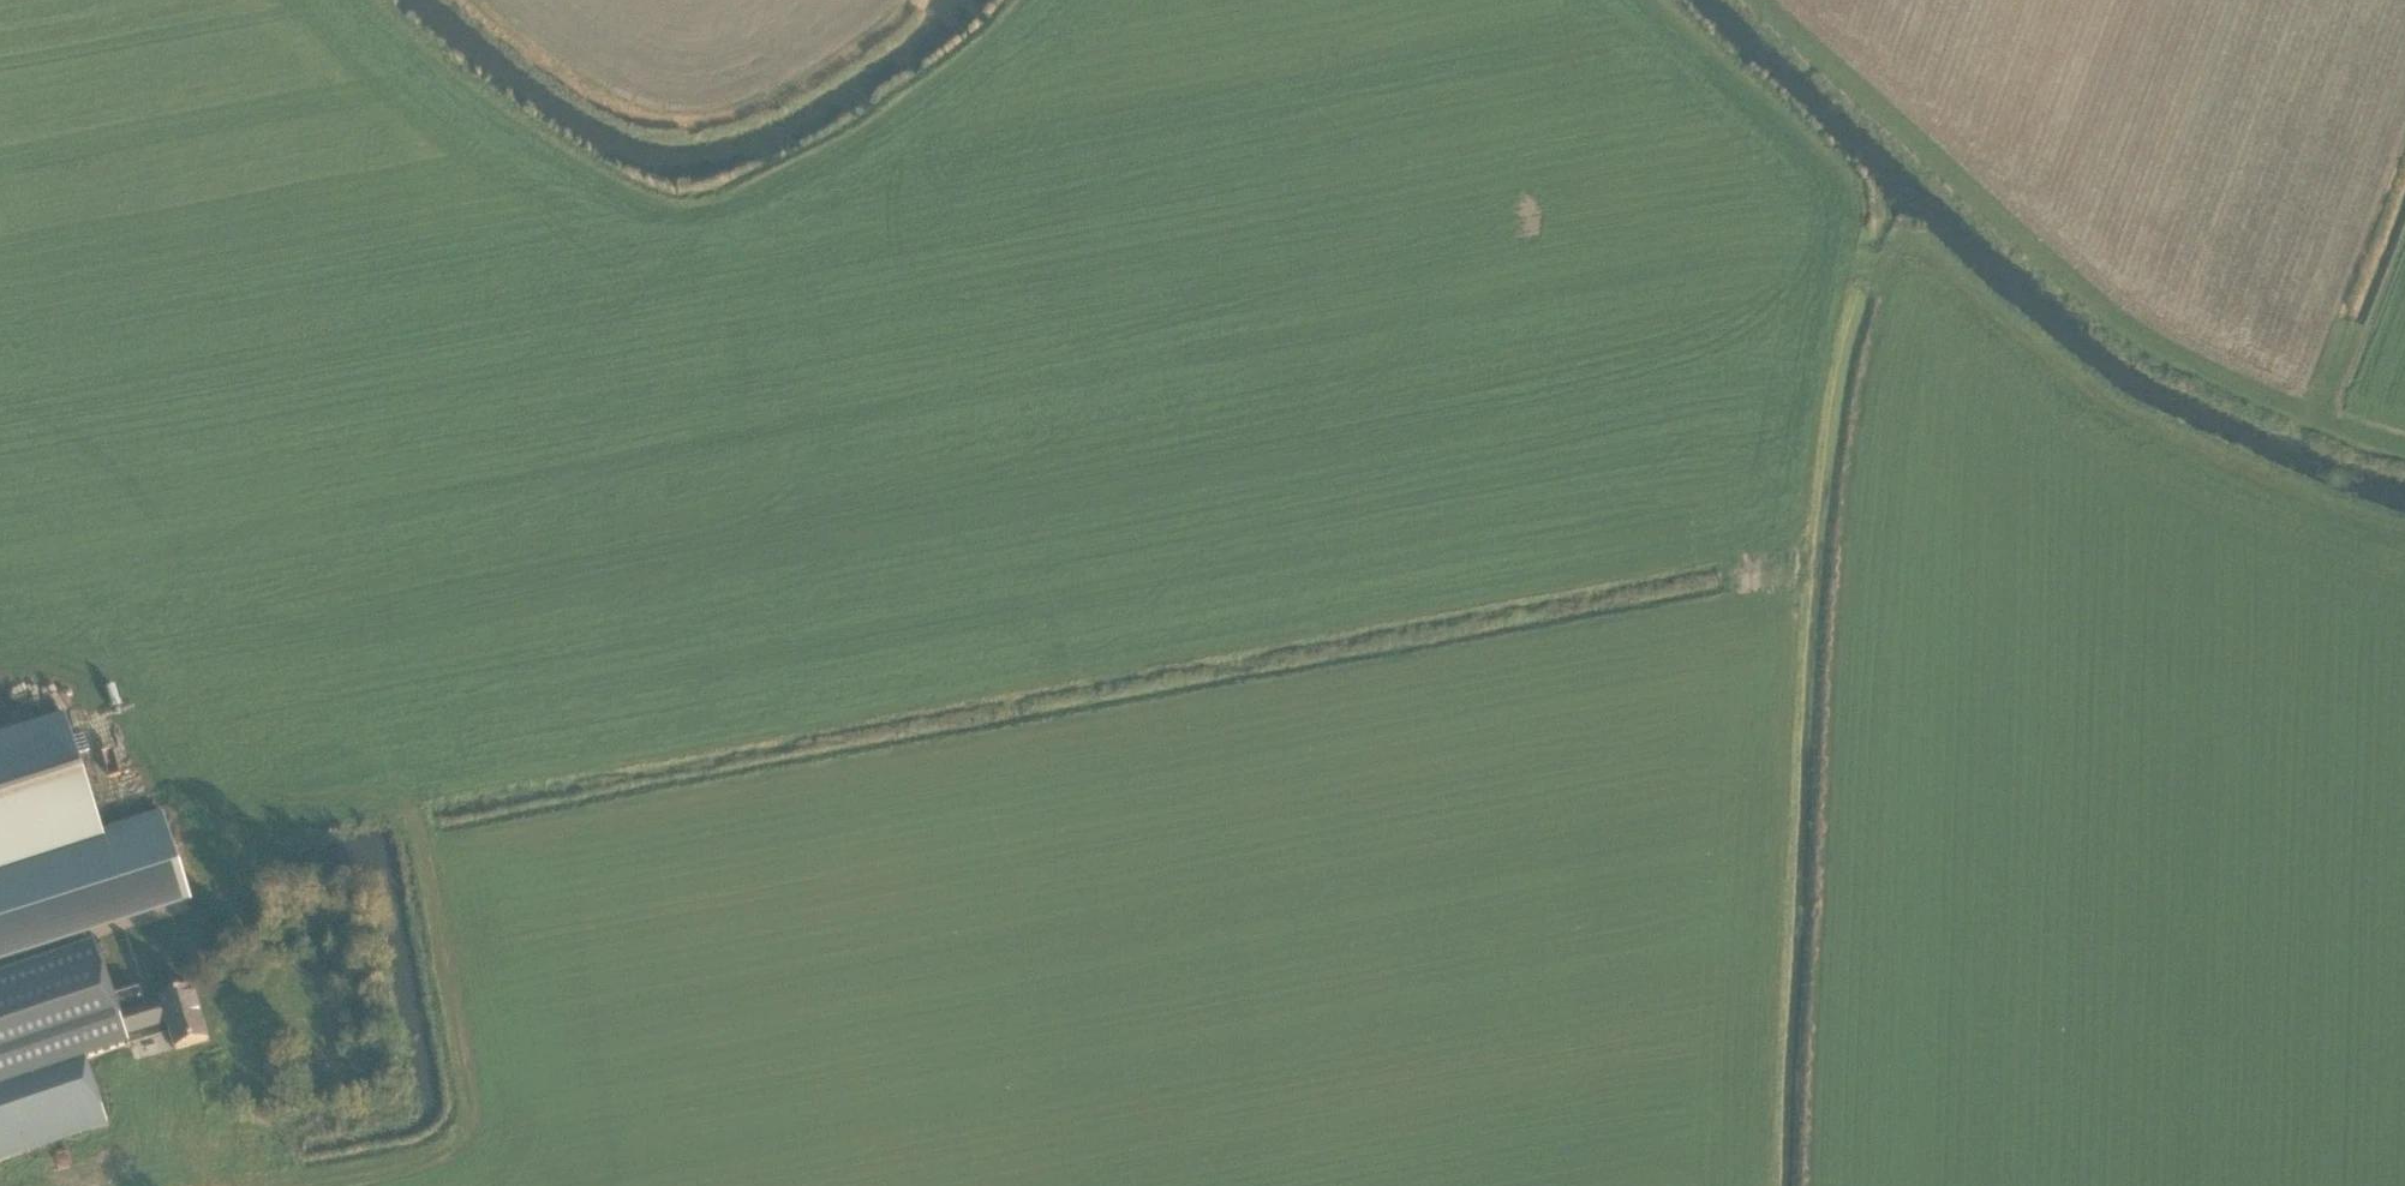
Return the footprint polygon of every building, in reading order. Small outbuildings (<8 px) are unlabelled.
[(0,735),(0,872),(104,839),(64,714),(0,735)] [(141,827),(104,839),(0,872),(0,967),(191,906),(164,820),(141,827)] [(95,946),(0,979),(0,1091),(88,1061),(113,1053),(105,1031),(121,1025),(112,997),(95,946)] [(113,1053),(171,1033),(175,1048),(208,1039),(193,990),(161,1000),(145,1005),(139,989),(112,997),(121,1025),(105,1031),(113,1053)] [(108,1122),(88,1061),(0,1091),(0,1160),(108,1122)]
